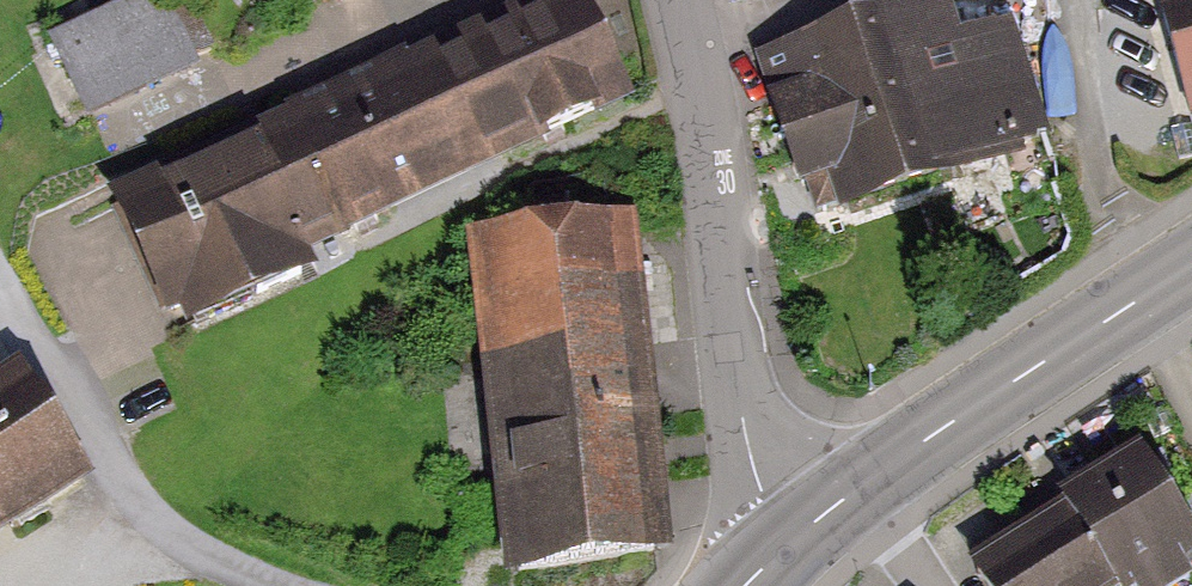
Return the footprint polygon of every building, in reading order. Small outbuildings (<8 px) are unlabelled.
[(57,37),(90,116),(201,70),(172,0),(147,0),(57,37)] [(114,198),(181,340),(316,276),(307,258),(634,103),(585,0),(531,0),(114,198)] [(1191,110),(1191,0),(1159,0),(1191,110)] [(904,12),(768,58),(819,211),(1015,146),(990,70),(930,89),(904,12)] [(672,551),(644,222),(480,236),(509,566),(672,551)] [(15,370),(0,380),(0,533),(84,481),(15,370)] [(973,563),(987,585),(1135,585),(1173,564),(1191,552),(1191,527),(1150,458),(973,563)]
